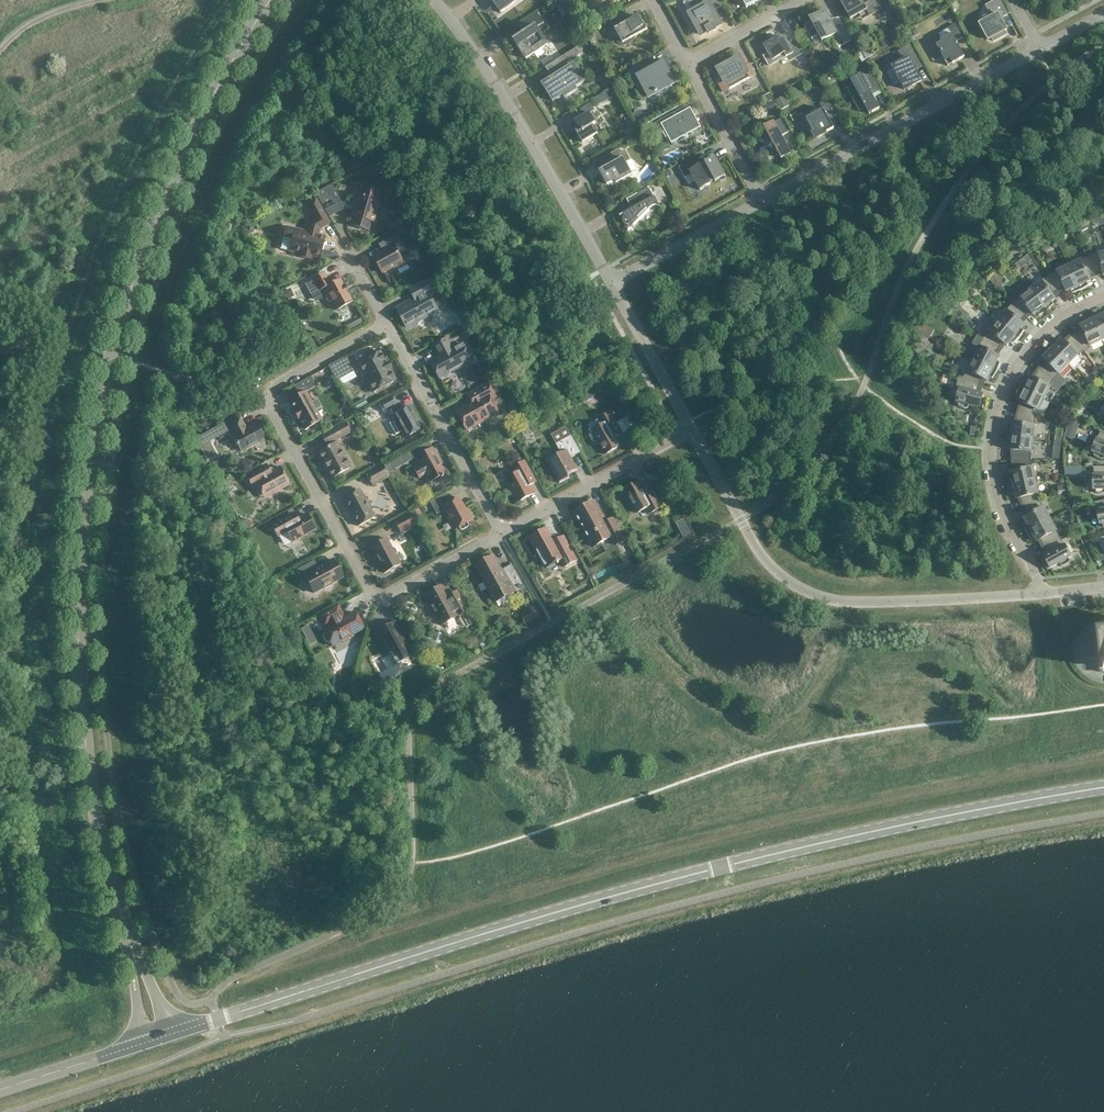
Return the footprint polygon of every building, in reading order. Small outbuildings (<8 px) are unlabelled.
[(501,13),(519,0),(491,0),(501,13)] [(690,21),(691,23),(692,23),(693,24),(695,24),(701,35),(708,31),(709,33),(714,30),(713,28),(720,25),(713,11),(722,6),(719,0),(693,0),(698,10),(689,14),(691,17),(691,18),(690,19),(690,21)] [(841,2),(850,19),(866,10),(870,17),(881,10),(883,15),(884,16),(884,15),(890,12),(891,12),(891,11),(888,5),(888,4),(887,4),(885,0),(845,0),(841,2)] [(993,41),(1006,34),(1004,31),(1006,30),(1000,18),(1007,14),(999,0),(996,0),(986,6),(991,15),(990,18),(979,24),(988,40),(992,38),(993,41)] [(630,44),(628,40),(648,30),(643,22),(641,23),(638,16),(628,21),(623,11),(622,11),(609,18),(620,38),(616,40),(617,42),(619,43),(620,44),(624,45),(626,45),(628,45),(630,44)] [(830,37),(830,38),(839,48),(851,41),(841,21),(833,25),(825,11),(810,19),(811,22),(804,26),(811,40),(822,34),(825,40),(830,37)] [(545,26),(544,23),(536,12),(520,23),(526,32),(514,40),(526,59),(548,44),(537,28),(543,24),(545,26)] [(957,43),(956,42),(963,38),(955,24),(948,28),(951,34),(940,40),(941,42),(936,45),(937,47),(935,48),(939,56),(941,55),(948,66),(964,57),(959,47),(958,48),(956,44),(957,43)] [(771,41),(764,45),(768,54),(764,56),(769,66),(781,60),(779,57),(784,54),(785,57),(792,54),(794,58),(803,54),(795,40),(788,44),(784,37),(778,41),(776,38),(775,39),(771,41)] [(910,45),(897,51),(902,61),(892,67),(893,68),(887,72),(887,74),(893,86),(895,86),(901,83),(905,90),(906,89),(908,90),(912,88),(912,86),(921,81),(912,65),(919,61),(910,45)] [(550,74),(583,53),(578,46),(545,67),(546,68),(548,66),(552,72),(549,73),(550,74)] [(630,71),(622,75),(621,75),(626,85),(627,84),(635,80),(638,87),(639,86),(642,85),(648,96),(649,96),(648,95),(655,92),(655,93),(658,92),(657,91),(673,82),(674,82),(667,71),(669,70),(670,69),(665,61),(665,62),(654,68),(649,60),(649,61),(630,71),(630,70),(630,71)] [(717,81),(724,93),(755,75),(749,65),(744,68),(743,66),(737,64),(735,60),(718,69),(723,78),(717,81)] [(576,87),(583,82),(582,80),(584,78),(576,65),(573,67),(572,64),(544,82),(545,84),(543,86),(551,99),(554,97),(555,100),(563,95),(565,98),(578,90),(576,87)] [(882,90),(870,69),(861,74),(860,74),(850,79),(858,95),(852,98),(859,111),(865,107),(869,114),(879,108),(872,95),(882,90)] [(770,93),(763,97),(767,104),(774,100),(770,93)] [(599,96),(593,99),(597,106),(603,102),(599,96)] [(783,97),(776,101),(781,110),(788,106),(783,97)] [(773,102),(764,107),(767,114),(777,109),(773,102)] [(576,110),(576,111),(580,118),(575,122),(577,126),(574,128),(576,132),(576,133),(582,143),(598,133),(593,125),(595,123),(589,114),(595,110),(590,103),(577,111),(576,110)] [(701,128),(697,121),(699,120),(696,115),(694,116),(690,109),(680,115),(676,108),(679,107),(678,107),(641,127),(649,141),(645,134),(661,125),(665,132),(663,133),(666,138),(668,137),(671,144),(672,144),(684,137),(685,138),(686,138),(687,138),(687,137),(688,137),(688,136),(688,135),(700,128),(700,129),(701,128)] [(640,109),(632,113),(638,123),(646,119),(640,109)] [(834,128),(823,109),(817,112),(817,111),(811,114),(812,115),(806,118),(817,138),(824,134),(823,133),(826,131),(826,132),(834,128)] [(769,158),(779,156),(781,160),(791,154),(781,136),(788,132),(781,119),(774,123),(773,121),(763,127),(767,133),(765,134),(764,134),(768,144),(766,145),(766,144),(765,144),(769,161),(770,160),(769,158)] [(640,135),(635,138),(638,144),(643,141),(640,135)] [(620,153),(617,147),(603,155),(610,167),(600,172),(607,184),(614,180),(616,183),(631,174),(625,162),(629,160),(624,151),(620,153)] [(700,166),(695,157),(678,167),(684,178),(691,174),(700,190),(710,184),(710,183),(714,181),(715,182),(725,176),(715,157),(704,163),(705,164),(700,166)] [(673,168),(666,172),(669,177),(676,173),(673,168)] [(336,200),(329,186),(316,193),(323,207),(336,200)] [(378,192),(363,187),(360,196),(358,195),(351,216),(354,217),(352,225),(367,230),(370,222),(372,222),(379,201),(376,201),(378,192)] [(648,210),(652,207),(653,207),(654,206),(656,206),(657,206),(659,207),(660,207),(649,187),(626,199),(627,200),(630,198),(635,207),(619,216),(620,216),(624,214),(625,217),(624,218),(623,219),(623,220),(623,221),(623,222),(624,223),(624,224),(625,225),(626,225),(627,226),(628,226),(629,226),(630,225),(631,228),(633,226),(639,220),(648,210)] [(286,227),(283,237),(280,249),(300,254),(299,257),(310,259),(311,256),(319,258),(322,243),(323,244),(325,236),(317,234),(319,229),(328,224),(315,200),(307,205),(315,220),(310,223),(307,233),(286,227)] [(412,230),(414,235),(422,231),(415,219),(411,221),(414,229),(412,230)] [(246,226),(245,229),(246,232),(249,233),(252,231),(253,228),(252,225),(248,225),(246,226)] [(379,254),(373,257),(375,260),(383,274),(404,262),(399,254),(406,250),(397,235),(379,245),(383,252),(379,254)] [(1099,254),(1089,256),(1096,276),(1095,273),(1103,272),(1103,276),(1103,253),(1099,254)] [(1096,276),(1089,256),(1081,260),(1080,260),(1069,266),(1080,290),(1082,289),(1084,288),(1086,288),(1088,286),(1087,283),(1090,281),(1088,276),(1095,273),(1096,276)] [(1080,290),(1069,266),(1057,271),(1057,272),(1048,276),(1059,293),(1058,291),(1064,288),(1067,292),(1070,291),(1072,294),(1074,293),(1076,292),(1079,291),(1080,290)] [(323,273),(312,279),(313,279),(304,284),(310,295),(319,290),(319,291),(324,288),(328,295),(326,297),(326,299),(327,302),(330,303),(332,302),(337,311),(338,310),(340,311),(343,312),(345,310),(346,308),(345,306),(352,302),(347,293),(348,293),(347,292),(346,292),(344,288),(344,287),(344,285),(343,286),(339,279),(330,284),(323,273)] [(992,275),(988,278),(993,284),(997,281),(992,275)] [(1059,293),(1048,276),(1041,282),(1040,281),(1030,289),(1047,311),(1048,310),(1050,308),(1052,306),(1053,305),(1051,302),(1055,300),(1051,296),(1057,291),(1059,294),(1059,293)] [(442,319),(428,292),(438,287),(432,277),(410,289),(415,299),(397,309),(407,328),(437,311),(442,319)] [(289,289),(282,294),(285,300),(293,295),(289,289)] [(1047,311),(1030,289),(1020,298),(1012,304),(1027,319),(1027,318),(1025,316),(1031,312),(1034,316),(1037,313),(1039,316),(1040,315),(1043,314),(1045,312),(1047,311)] [(961,291),(942,302),(945,307),(963,296),(961,291)] [(1027,319),(1012,304),(1006,311),(997,321),(1018,338),(1020,337),(1021,335),(1022,333),(1024,331),(1021,329),(1024,326),(1020,322),(1024,317),(1026,319),(1027,319)] [(464,309),(456,313),(463,325),(470,321),(464,309)] [(1103,314),(1100,316),(1099,313),(1097,314),(1094,314),(1092,315),(1090,316),(1102,341),(1103,340),(1103,315),(1103,314)] [(1102,341),(1090,316),(1087,318),(1084,319),(1082,321),(1084,324),(1080,326),(1082,330),(1073,335),(1072,334),(1083,350),(1090,346),(1090,347),(1102,341)] [(907,320),(907,321),(909,326),(918,330),(921,324),(910,318),(907,320)] [(1018,338),(997,321),(989,331),(983,339),(1000,350),(1001,350),(998,348),(1003,343),(1007,346),(1009,343),(1012,345),(1014,344),(1015,342),(1016,341),(1018,338)] [(923,333),(920,339),(926,342),(929,337),(923,333)] [(1083,350),(1072,334),(1071,334),(1072,335),(1065,343),(1061,339),(1058,342),(1056,340),(1055,341),(1052,343),(1050,344),(1049,346),(1068,365),(1077,356),(1083,350)] [(439,353),(441,356),(431,362),(440,378),(464,365),(455,349),(453,350),(447,338),(434,345),(439,353)] [(1000,350),(983,339),(979,347),(973,359),(997,371),(998,369),(999,367),(1000,365),(1000,363),(997,361),(999,358),(995,355),(998,349),(1000,350)] [(1068,365),(1049,346),(1047,348),(1046,349),(1045,351),(1043,353),(1045,355),(1042,358),(1046,362),(1039,369),(1037,368),(1037,369),(1053,380),(1059,374),(1068,365)] [(386,364),(379,352),(357,365),(373,392),(395,380),(389,369),(390,368),(388,363),(386,364)] [(336,380),(352,371),(345,357),(329,366),(336,380)] [(997,371),(973,359),(967,371),(962,379),(982,387),(982,386),(979,385),(983,379),(987,381),(989,378),(992,379),(993,377),(995,375),(996,374),(997,371)] [(1053,380),(1037,369),(1038,370),(1034,380),(1029,377),(1027,381),(1024,380),(1023,381),(1022,384),(1020,386),(1020,387),(1044,399),(1050,387),(1053,380)] [(300,395),(289,400),(295,411),(292,412),(297,421),(299,419),(305,429),(320,421),(315,411),(321,407),(317,399),(310,402),(305,392),(314,387),(309,377),(293,386),(297,392),(298,391),(300,395)] [(979,386),(982,387),(962,379),(958,378),(955,389),(959,390),(956,402),(958,403),(958,406),(959,407),(960,407),(961,408),(962,408),(965,409),(966,409),(968,409),(968,406),(982,409),(983,407),(983,406),(984,404),(984,403),(984,402),(984,401),(984,399),(981,398),(982,394),(977,393),(979,386)] [(456,411),(467,431),(477,425),(476,425),(489,418),(499,413),(492,400),(496,397),(488,383),(467,394),(472,403),(470,404),(470,405),(467,407),(466,406),(456,411)] [(1044,399),(1020,387),(1019,389),(1018,391),(1017,394),(1016,396),(1019,398),(1018,401),(1022,403),(1018,413),(1016,413),(1035,418),(1038,411),(1039,411),(1044,399)] [(390,408),(393,414),(405,437),(421,429),(409,406),(399,411),(395,405),(396,405),(391,397),(379,404),(383,412),(390,408)] [(363,399),(352,405),(355,411),(366,405),(363,399)] [(363,411),(356,415),(359,419),(366,415),(363,411)] [(621,446),(616,438),(623,434),(611,413),(598,420),(602,425),(592,431),(593,433),(591,434),(590,436),(593,441),(595,442),(597,440),(605,455),(621,446)] [(1035,418),(1016,413),(1017,414),(1016,424),(1011,424),(1011,428),(1008,427),(1007,430),(1006,431),(1006,434),(1006,436),(1033,439),(1034,426),(1035,418)] [(240,418),(228,424),(234,436),(233,437),(236,443),(235,444),(236,446),(239,445),(242,451),(264,439),(256,424),(246,429),(240,418)] [(524,419),(519,422),(523,429),(528,427),(524,419)] [(335,443),(334,441),(350,432),(345,423),(321,436),(326,445),(327,445),(329,447),(318,453),(323,463),(324,463),(326,467),(331,478),(350,468),(349,466),(351,465),(347,457),(344,458),(336,443),(335,443)] [(225,425),(219,428),(222,434),(228,430),(225,425)] [(1099,431),(1098,431),(1100,432),(1097,439),(1092,452),(1094,453),(1093,456),(1094,457),(1096,458),(1097,459),(1098,459),(1099,459),(1100,459),(1102,460),(1103,460),(1103,457),(1103,432),(1099,431)] [(577,470),(571,458),(580,453),(571,436),(556,444),(561,453),(547,461),(560,483),(569,478),(568,475),(577,470)] [(1033,439),(1006,436),(1005,439),(1005,440),(1005,443),(1006,446),(1009,446),(1008,450),(1013,450),(1012,461),(1011,461),(1030,460),(1031,452),(1033,439)] [(440,476),(441,477),(441,478),(443,477),(442,475),(446,473),(440,464),(440,463),(439,463),(436,459),(437,459),(437,458),(432,448),(415,458),(420,466),(414,469),(419,478),(424,475),(429,482),(440,476)] [(412,451),(405,455),(409,461),(415,458),(412,451)] [(1032,468),(1030,460),(1011,461),(1011,462),(1012,462),(1015,472),(1010,473),(1011,477),(1007,478),(1008,481),(1008,483),(1008,485),(1009,487),(1035,481),(1032,468)] [(534,493),(530,486),(537,483),(525,461),(513,468),(516,474),(506,479),(518,502),(534,493)] [(388,477),(382,464),(365,473),(372,486),(388,477)] [(256,484),(259,489),(264,498),(289,484),(279,468),(271,472),(269,471),(266,465),(246,476),(252,487),(256,484)] [(1092,467),(1092,468),(1093,468),(1093,476),(1093,490),(1095,490),(1095,493),(1097,494),(1098,494),(1100,494),(1102,494),(1103,494),(1103,467),(1092,467)] [(1038,494),(1035,481),(1009,487),(1009,489),(1010,492),(1011,494),(1012,496),(1015,495),(1016,499),(1021,498),(1023,507),(1021,508),(1022,508),(1040,501),(1038,494)] [(662,507),(652,489),(651,485),(644,489),(640,482),(624,490),(637,513),(647,508),(650,514),(662,507)] [(358,526),(374,517),(369,508),(370,507),(371,505),(369,501),(366,500),(365,501),(359,489),(342,498),(348,509),(349,509),(352,515),(351,515),(352,516),(358,526)] [(467,526),(466,524),(466,523),(471,520),(466,510),(465,511),(457,497),(450,501),(446,494),(430,502),(434,511),(442,506),(454,529),(458,527),(460,530),(462,530),(467,527),(467,526)] [(1043,508),(1040,501),(1022,508),(1023,508),(1028,516),(1023,519),(1025,522),(1022,524),(1023,525),(1024,528),(1024,530),(1026,532),(1050,519),(1044,508),(1043,508)] [(1094,503),(1095,503),(1097,511),(1100,525),(1102,524),(1103,527),(1103,528),(1103,501),(1094,503)] [(594,502),(589,505),(575,513),(594,547),(612,537),(617,546),(627,540),(614,517),(605,522),(594,502)] [(411,513),(416,522),(424,518),(419,508),(411,513)] [(294,512),(289,515),(271,525),(277,537),(287,532),(292,542),(315,530),(306,514),(298,519),(294,512)] [(408,514),(394,522),(400,533),(415,525),(408,514)] [(246,519),(242,524),(249,530),(254,524),(246,519)] [(1056,531),(1050,519),(1026,532),(1027,535),(1028,536),(1030,538),(1031,540),(1034,538),(1036,542),(1040,540),(1044,546),(1043,547),(1060,538),(1056,531)] [(680,530),(683,536),(689,533),(686,527),(680,530)] [(541,558),(547,568),(557,563),(557,564),(559,563),(559,562),(561,560),(565,567),(577,561),(564,536),(554,541),(548,529),(531,538),(538,551),(537,551),(540,558),(541,558)] [(1063,545),(1060,538),(1043,547),(1043,548),(1044,547),(1048,554),(1043,556),(1045,560),(1042,561),(1043,563),(1043,564),(1043,565),(1044,566),(1045,567),(1045,568),(1046,569),(1047,570),(1059,564),(1061,567),(1063,566),(1064,566),(1066,565),(1068,564),(1069,563),(1070,562),(1068,559),(1070,558),(1064,545),(1063,545)] [(395,567),(400,565),(395,555),(396,554),(397,552),(395,548),(392,547),(391,548),(386,539),(369,547),(375,557),(374,557),(375,558),(375,557),(378,563),(378,564),(379,564),(384,573),(388,571),(391,572),(394,570),(395,567)] [(517,593),(525,588),(512,564),(503,569),(504,571),(501,572),(492,557),(478,565),(486,582),(484,582),(487,589),(489,589),(494,599),(495,601),(513,591),(512,589),(514,587),(517,593)] [(333,560),(318,568),(314,560),(296,570),(301,578),(304,585),(307,586),(309,585),(313,593),(322,588),(324,589),(332,585),(332,583),(342,577),(342,576),(342,574),(340,570),(338,569),(333,560)] [(466,627),(473,623),(456,592),(446,597),(443,596),(445,593),(441,586),(423,595),(430,607),(429,608),(432,614),(434,614),(436,618),(435,620),(437,622),(439,623),(440,625),(442,624),(446,625),(453,621),(454,618),(458,615),(459,617),(459,619),(463,626),(466,627)] [(325,634),(323,635),(322,637),(325,642),(327,643),(329,641),(332,647),(349,637),(350,636),(363,629),(354,612),(344,618),(338,606),(319,617),(325,628),(323,629),(325,634)] [(533,606),(530,608),(531,611),(530,612),(535,621),(541,618),(536,609),(535,609),(533,606)] [(408,658),(389,624),(378,630),(397,665),(408,658)] [(307,627),(300,631),(302,635),(309,631),(307,627)] [(1095,630),(1099,662),(1102,661),(1103,673),(1103,629),(1095,630)]
